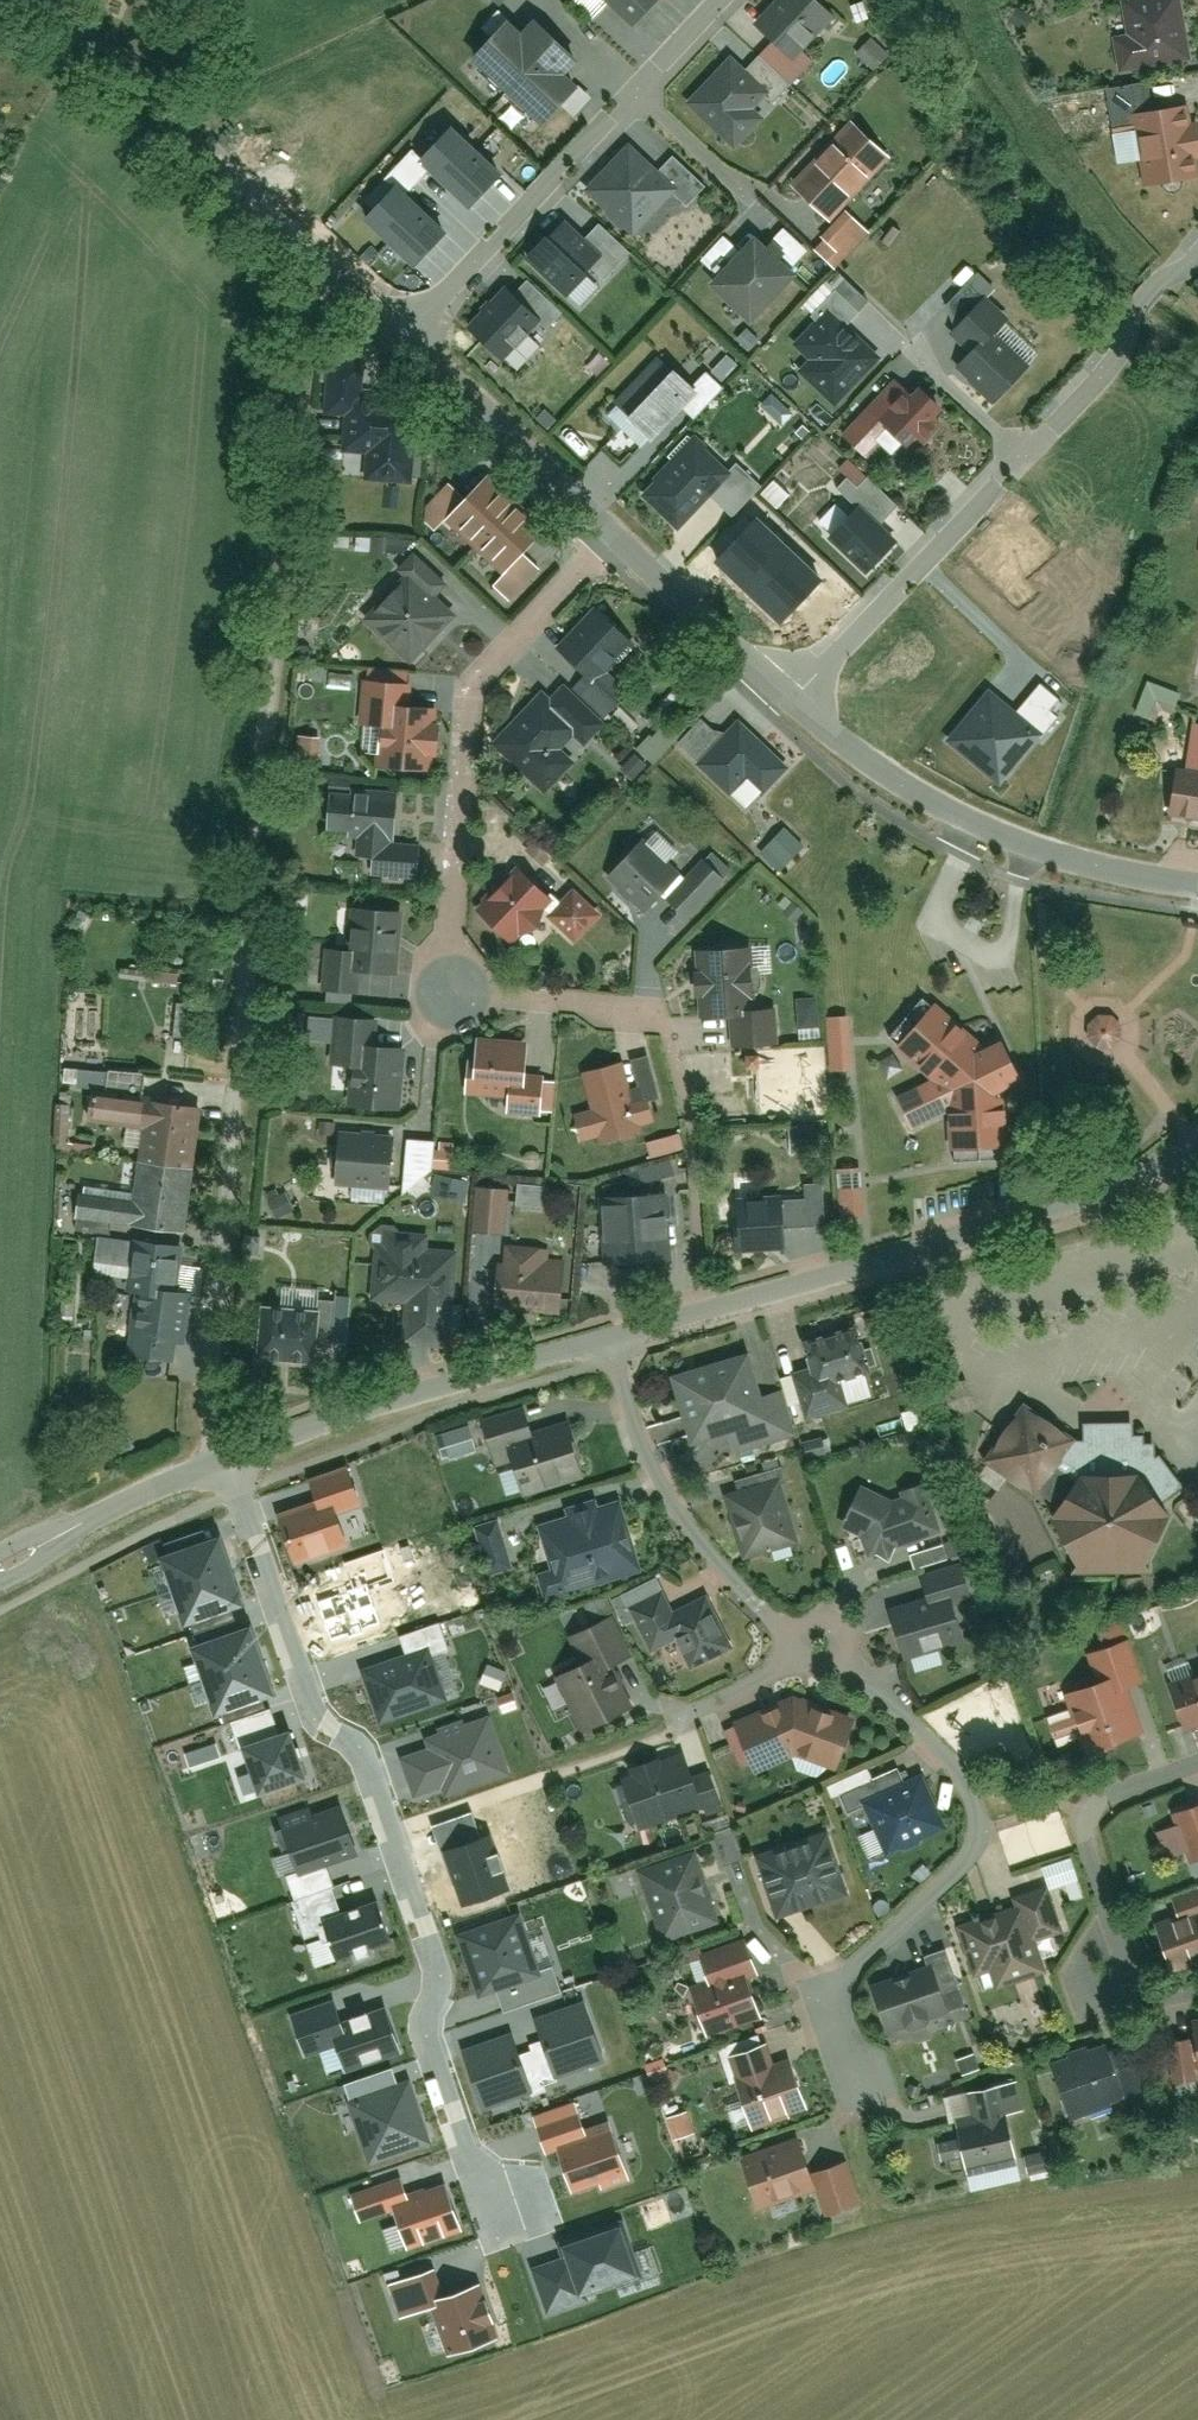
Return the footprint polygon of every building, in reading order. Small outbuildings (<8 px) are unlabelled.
[(637,23),(659,0),(611,0),(637,23)] [(762,19),(799,53),(837,12),(824,0),(779,0),(762,19)] [(1134,67),(1188,65),(1186,0),(1132,2),(1134,67)] [(536,22),(525,35),(509,20),(476,56),(545,120),(578,84),(568,75),(580,62),(536,22)] [(781,37),(764,54),(794,83),(810,66),(781,37)] [(871,44),(860,56),(876,69),(887,57),(871,44)] [(764,54),(750,69),(780,98),(794,83),(764,54)] [(728,64),(689,106),(737,151),(776,109),(728,64)] [(1151,91),(1116,95),(1118,115),(1153,110),(1151,91)] [(1189,124),(1187,111),(1138,117),(1146,187),(1195,181),(1192,157),(1197,156),(1197,123),(1189,124)] [(796,185),(833,221),(894,158),(856,122),(796,185)] [(471,205),(500,174),(451,128),(422,159),(471,205)] [(676,183),(630,141),(588,186),(634,229),(676,183)] [(415,263),(445,233),(396,187),(367,218),(415,263)] [(565,215),(529,252),(571,291),(606,254),(565,215)] [(711,285),(763,325),(814,260),(763,220),(711,285)] [(723,238),(705,260),(718,271),(737,249),(723,238)] [(978,272),(946,306),(963,322),(994,288),(978,272)] [(887,356),(848,324),(859,311),(836,292),(814,317),(818,320),(798,345),(817,361),(803,378),(842,410),(887,356)] [(511,293),(472,333),(503,363),(542,322),(511,293)] [(973,353),(958,369),(997,406),(1036,365),(1012,342),(1022,332),(989,301),(956,337),(973,353)] [(619,400),(657,433),(697,388),(660,354),(619,400)] [(916,381),(891,410),(881,421),(893,430),(909,444),(919,433),(927,440),(943,421),(935,414),(943,404),(916,381)] [(871,454),(893,430),(881,421),(891,410),(881,400),(850,434),(871,454)] [(370,484),(419,483),(417,405),(368,406),(370,484)] [(642,490),(683,524),(729,469),(688,435),(642,490)] [(464,496),(443,519),(501,573),(521,552),(540,531),(482,477),(464,496)] [(448,481),(418,513),(434,528),(443,519),(464,496),(448,481)] [(864,504),(833,533),(868,571),(899,541),(864,504)] [(750,590),(789,549),(757,519),(718,560),(750,590)] [(821,580),(789,549),(750,590),(781,621),(821,580)] [(492,583),(509,599),(538,568),(521,552),(501,573),(492,583)] [(421,553),(405,573),(436,598),(452,578),(421,553)] [(408,588),(374,632),(417,666),(452,622),(408,588)] [(560,649),(591,679),(639,628),(608,599),(560,649)] [(1173,711),(1180,693),(1150,681),(1138,712),(1155,718),(1160,706),(1173,711)] [(438,770),(438,761),(448,761),(448,723),(437,723),(437,711),(408,711),(408,684),(361,685),(362,729),(383,729),(384,771),(438,770)] [(986,693),(947,741),(1000,785),(1040,737),(986,693)] [(535,706),(497,746),(547,793),(585,753),(535,706)] [(704,719),(678,744),(697,763),(723,738),(704,719)] [(1188,760),(1197,763),(1197,724),(1188,760)] [(737,727),(700,769),(733,797),(770,755),(737,727)] [(1172,814),(1197,821),(1197,777),(1183,774),(1172,814)] [(337,783),(338,836),(403,836),(403,782),(337,783)] [(784,830),(765,854),(784,870),(803,846),(784,830)] [(645,842),(609,880),(651,920),(687,882),(645,842)] [(382,843),(382,880),(426,879),(425,843),(382,843)] [(673,903),(692,920),(728,878),(709,862),(673,903)] [(529,865),(485,914),(522,948),(567,900),(529,865)] [(575,903),(551,926),(575,950),(599,927),(575,903)] [(407,911),(356,911),(356,973),(407,972),(407,911)] [(693,953),(694,1018),(735,1017),(736,1052),(777,1051),(775,986),(735,987),(735,952),(693,953)] [(349,977),(349,997),(383,996),(382,976),(349,977)] [(934,1086),(900,1103),(915,1136),(954,1117),(955,1152),(1016,1151),(1014,1092),(1033,1083),(1015,1044),(1004,1049),(943,1000),(897,1056),(934,1086)] [(830,1017),(834,1072),(859,1070),(856,1015),(830,1017)] [(1093,1028),(1091,1041),(1100,1051),(1115,1051),(1126,1042),(1127,1029),(1118,1018),(1103,1019),(1093,1028)] [(374,1023),(337,1021),(336,1047),(357,1048),(354,1103),(395,1105),(398,1047),(373,1046),(374,1023)] [(551,1080),(536,1080),(536,1042),(469,1042),(469,1092),(512,1092),(512,1116),(551,1116),(551,1080)] [(573,1118),(579,1144),(596,1141),(596,1143),(645,1132),(630,1063),(581,1074),(590,1115),(573,1118)] [(64,1064),(63,1082),(98,1084),(140,1087),(141,1081),(141,1069),(64,1064)] [(138,1127),(136,1164),(135,1188),(83,1185),(81,1220),(133,1223),(133,1226),(189,1229),(192,1167),(197,1084),(141,1081),(140,1087),(98,1084),(96,1124),(138,1127)] [(57,1151),(72,1151),(73,1112),(58,1112),(57,1151)] [(334,1135),(331,1188),(388,1191),(391,1137),(334,1135)] [(800,1227),(830,1226),(829,1184),(798,1185),(800,1227)] [(476,1189),(478,1230),(514,1229),(512,1187),(476,1189)] [(741,1191),(742,1249),(796,1248),(795,1189),(741,1191)] [(607,1196),(607,1265),(676,1265),(676,1196),(607,1196)] [(96,1241),(97,1272),(137,1271),(132,1360),(177,1360),(188,1242),(136,1239),(96,1241)] [(508,1244),(509,1265),(502,1266),(503,1312),(576,1310),(575,1264),(549,1265),(549,1243),(508,1244)] [(444,1261),(388,1261),(388,1310),(423,1309),(423,1334),(450,1333),(450,1288),(444,1288),(444,1261)] [(271,1300),(270,1364),(320,1364),(320,1301),(271,1300)] [(797,1376),(810,1420),(848,1409),(839,1382),(879,1370),(865,1324),(810,1341),(818,1370),(797,1376)] [(775,1403),(770,1405),(753,1351),(677,1376),(698,1442),(730,1432),(737,1453),(786,1437),(775,1403)] [(992,1459),(1039,1495),(1042,1491),(1063,1507),(1055,1519),(1081,1565),(1078,1566),(1080,1570),(1156,1570),(1150,1562),(1172,1512),(1164,1501),(1184,1485),(1164,1457),(1161,1459),(1160,1457),(1159,1444),(1148,1445),(1148,1436),(1136,1437),(1135,1429),(1091,1432),(1091,1444),(1077,1444),(1029,1408),(992,1459)] [(582,1438),(539,1447),(532,1414),(485,1424),(492,1461),(518,1456),(525,1492),(590,1478),(582,1438)] [(782,1455),(737,1465),(742,1488),(787,1477),(782,1455)] [(364,1502),(351,1462),(306,1477),(315,1505),(279,1517),(294,1560),(347,1542),(337,1511),(364,1502)] [(738,1490),(749,1554),(800,1546),(789,1481),(738,1490)] [(934,1495),(903,1505),(867,1485),(845,1524),(901,1555),(907,1545),(946,1532),(934,1495)] [(539,1524),(557,1590),(637,1568),(618,1502),(539,1524)] [(473,1526),(487,1569),(518,1559),(504,1516),(473,1526)] [(220,1537),(161,1557),(184,1625),(243,1604),(220,1537)] [(967,1566),(921,1576),(927,1601),(972,1590),(967,1566)] [(655,1651),(684,1641),(692,1663),(729,1649),(703,1580),(638,1604),(655,1651)] [(894,1614),(903,1653),(974,1638),(965,1599),(894,1614)] [(453,1646),(444,1618),(403,1631),(411,1656),(371,1669),(386,1714),(446,1694),(433,1653),(453,1646)] [(249,1632),(198,1650),(219,1709),(270,1691),(249,1632)] [(558,1675),(580,1731),(623,1714),(601,1658),(558,1675)] [(1053,1746),(1082,1737),(1088,1756),(1142,1739),(1122,1675),(1067,1693),(1072,1706),(1043,1715),(1053,1746)] [(1184,1727),(1197,1722),(1197,1680),(1170,1689),(1184,1727)] [(742,1715),(756,1767),(802,1754),(837,1772),(862,1723),(818,1700),(804,1726),(797,1700),(742,1715)] [(514,1770),(493,1709),(424,1733),(428,1744),(401,1753),(415,1794),(444,1784),(447,1793),(514,1770)] [(259,1795),(309,1778),(292,1729),(243,1746),(259,1795)] [(624,1771),(641,1825),(724,1800),(707,1746),(624,1771)] [(869,1800),(888,1852),(940,1833),(921,1781),(869,1800)] [(361,1852),(343,1802),(283,1823),(300,1873),(361,1852)] [(1190,1865),(1197,1861),(1197,1809),(1172,1819),(1190,1865)] [(712,1838),(721,1871),(747,1863),(738,1830),(712,1838)] [(757,1858),(780,1919),(849,1893),(826,1832),(757,1858)] [(641,1870),(661,1939),(721,1922),(702,1853),(641,1870)] [(1025,1895),(1033,1932),(1064,1924),(1056,1888),(1025,1895)] [(396,1936),(383,1896),(324,1915),(338,1955),(396,1936)] [(977,1973),(1019,1965),(1022,1978),(1049,1973),(1042,1939),(1023,1943),(1015,1904),(965,1914),(977,1973)] [(522,1907),(456,1930),(479,1995),(499,1989),(506,2007),(564,1988),(555,1962),(542,1966),(522,1907)] [(1172,1972),(1197,1963),(1197,1916),(1158,1929),(1172,1972)] [(695,1997),(705,2038),(765,2022),(755,1982),(765,1979),(756,1946),(703,1960),(711,1993),(695,1997)] [(877,1981),(889,2030),(952,2014),(940,1965),(877,1981)] [(343,2017),(336,1996),(294,2010),(308,2052),(336,2042),(346,2071),(406,2050),(389,2001),(343,2017)] [(587,1997),(536,2014),(558,2076),(609,2058),(587,1997)] [(536,2089),(515,2028),(463,2046),(484,2107),(536,2089)] [(1052,2067),(1071,2118),(1152,2088),(1133,2037),(1052,2067)] [(775,2042),(731,2056),(754,2131),(814,2112),(799,2064),(783,2068),(775,2042)] [(1170,2043),(1172,2081),(1195,2080),(1193,2042),(1170,2043)] [(430,2137),(411,2082),(356,2100),(364,2124),(379,2119),(390,2150),(430,2137)] [(1020,2166),(1013,2125),(1026,2123),(1019,2084),(968,2093),(974,2125),(961,2127),(969,2175),(1020,2166)] [(575,2097),(534,2111),(548,2151),(558,2147),(574,2190),(601,2181),(603,2188),(632,2177),(611,2119),(586,2127),(575,2097)] [(741,2162),(758,2207),(808,2189),(818,2216),(856,2201),(840,2158),(817,2166),(806,2137),(741,2162)] [(1027,2152),(1029,2178),(1058,2176),(1056,2150),(1027,2152)] [(408,2248),(465,2228),(447,2176),(408,2190),(403,2174),(353,2192),(363,2219),(394,2208),(408,2248)] [(645,2274),(625,2216),(558,2239),(563,2253),(532,2264),(549,2312),(591,2297),(589,2294),(645,2274)] [(450,2354),(501,2335),(482,2279),(443,2291),(435,2266),(390,2279),(403,2313),(432,2305),(450,2354)]
